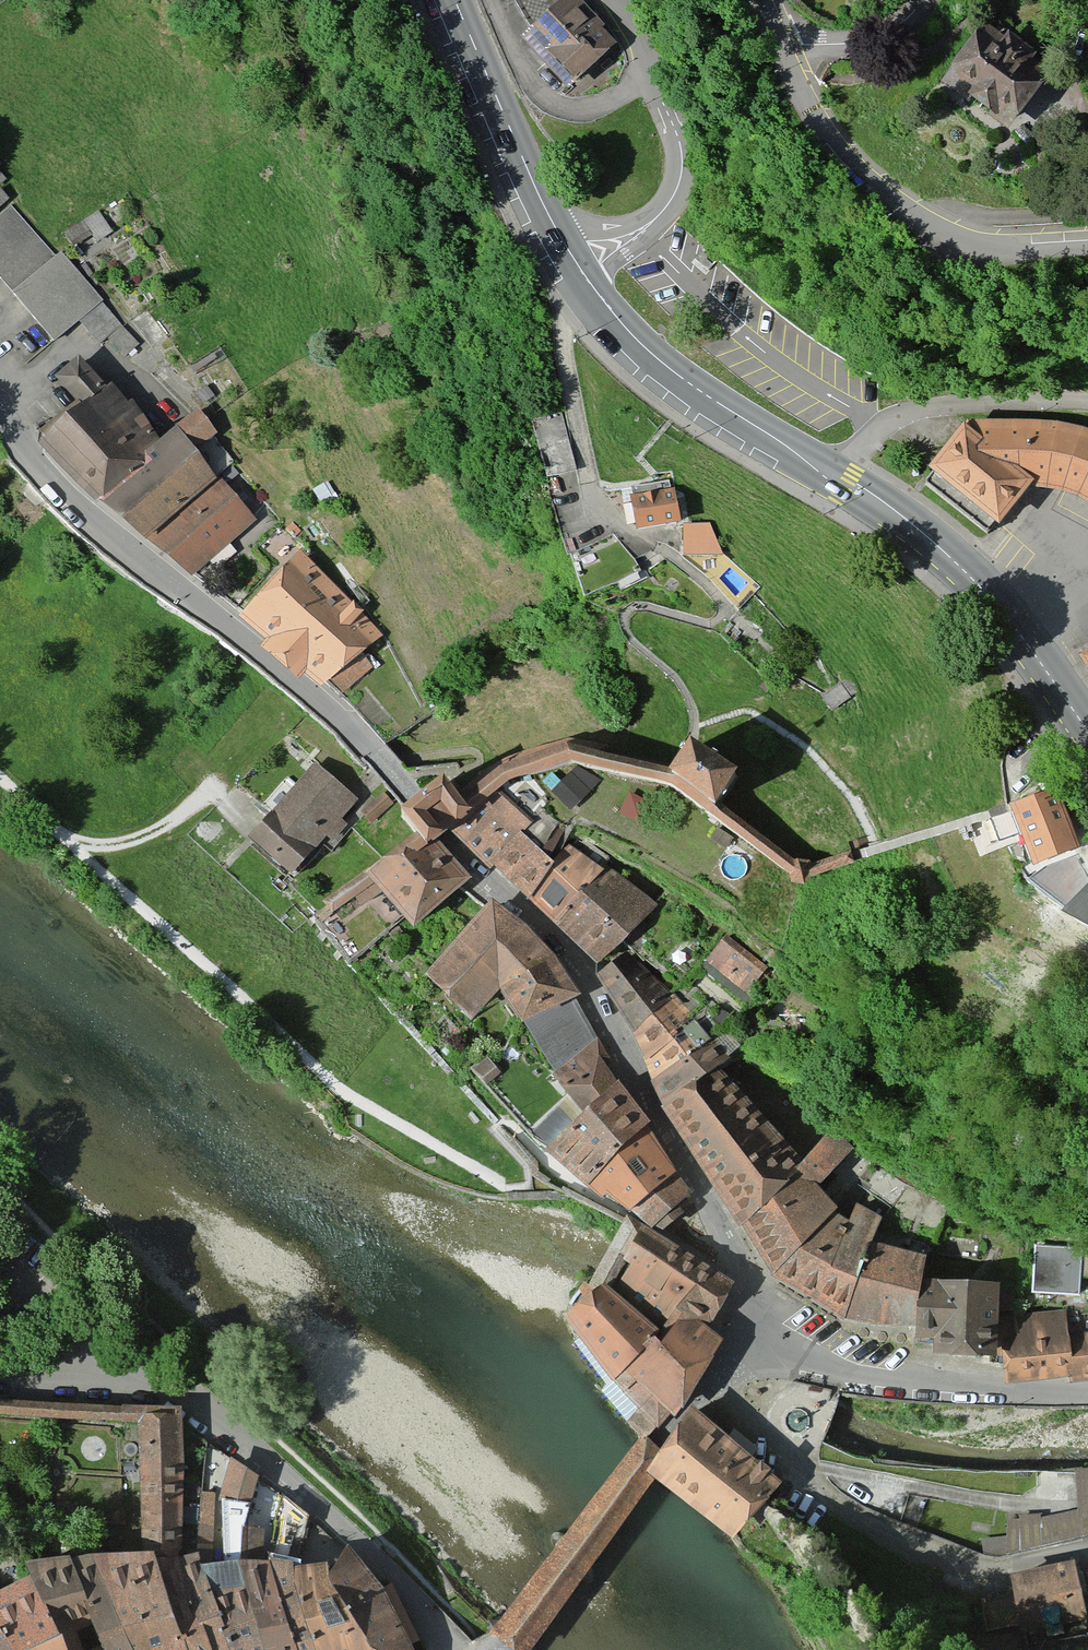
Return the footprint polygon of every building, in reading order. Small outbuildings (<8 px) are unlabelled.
[(619,48),(574,5),(534,47),(580,90),(619,48)] [(1008,65),(954,25),(916,77),(921,81),(913,92),(975,138),(1012,88),(998,78),(1008,65)] [(0,191),(0,211),(10,202),(0,191)] [(0,216),(0,282),(53,345),(81,323),(102,303),(61,253),(56,257),(11,206),(0,216)] [(117,240),(99,212),(64,236),(71,246),(83,263),(117,240)] [(122,324),(102,303),(81,323),(101,344),(122,324)] [(139,343),(121,327),(107,343),(125,359),(139,343)] [(75,409),(36,446),(93,507),(159,446),(80,363),(55,387),(75,409)] [(217,401),(206,388),(197,397),(208,409),(217,401)] [(185,428),(111,491),(143,528),(217,465),(185,428)] [(999,534),(1029,496),(1060,498),(1087,509),(1087,438),(1057,430),(969,430),(959,441),(930,479),(999,534)] [(219,475),(157,530),(192,570),(255,515),(219,475)] [(674,496),(632,503),(638,537),(680,530),(674,496)] [(685,556),(721,555),(720,551),(710,526),(692,527),(685,527),(685,556)] [(297,547),(248,603),(346,688),(395,632),(297,547)] [(1080,661),(1087,674),(1087,656),(1080,661)] [(859,693),(850,681),(821,701),(830,713),(859,693)] [(671,788),(712,811),(733,776),(692,753),(671,788)] [(277,790),(246,820),(292,866),(356,803),(310,757),(277,790)] [(1080,859),(1050,797),(1012,816),(1042,877),(1080,859)] [(548,826),(519,798),(479,840),(608,963),(654,915),(581,844),(565,860),(539,835),(548,826)] [(433,815),(405,840),(411,847),(431,869),(449,853),(460,843),(470,834),(444,805),(433,815)] [(411,847),(334,913),(358,941),(387,916),(410,943),(477,886),(449,853),(431,869),(411,847)] [(1061,922),(1087,935),(1087,890),(1061,922)] [(568,1092),(582,1113),(616,1083),(602,1064),(609,1060),(573,1009),(591,997),(567,960),(503,902),(442,980),(493,1022),(513,994),(536,1017),(528,1023),(568,1092)] [(729,932),(708,955),(747,991),(768,968),(729,932)] [(606,980),(652,1055),(671,1112),(790,1274),(848,1315),(932,1330),(933,1345),(978,1346),(978,1358),(1015,1358),(1014,1379),(1087,1379),(1087,1334),(1080,1335),(1077,1312),(1019,1317),(1014,1283),(941,1281),(941,1256),(880,1243),(887,1219),(866,1210),(861,1223),(848,1217),(851,1211),(832,1190),(857,1158),(833,1140),(812,1167),(722,1075),(738,1055),(722,1041),(712,1053),(686,1028),(697,1014),(633,955),(606,980)] [(582,1113),(563,1130),(629,1204),(682,1157),(616,1083),(582,1113)] [(627,1222),(603,1263),(662,1309),(704,1259),(628,1219),(627,1222)] [(1086,1242),(1036,1241),(1035,1292),(1085,1293),(1086,1242)] [(658,1324),(612,1271),(571,1302),(618,1366),(668,1419),(721,1338),(707,1326),(725,1293),(700,1277),(658,1324)] [(181,1552),(186,1405),(0,1399),(0,1413),(144,1418),(140,1551),(181,1552)] [(774,1500),(783,1488),(697,1424),(680,1447),(650,1487),(735,1552),(742,1542),(770,1506),(774,1500)] [(229,1558),(250,1556),(250,1526),(265,1479),(235,1457),(224,1496),(229,1558)] [(982,1538),(983,1552),(1006,1554),(1087,1536),(1087,1471),(1076,1472),(1078,1509),(1041,1517),(1041,1513),(1019,1515),(1019,1519),(1007,1519),(1006,1536),(982,1538)] [(305,1530),(310,1515),(285,1492),(279,1513),(305,1530)] [(250,1526),(250,1556),(266,1556),(267,1527),(250,1526)] [(308,1649),(326,1649),(299,1560),(303,1543),(282,1538),(279,1557),(308,1649)] [(378,1649),(416,1649),(414,1646),(422,1641),(395,1585),(389,1589),(351,1544),(335,1568),(378,1649)] [(144,1649),(221,1649),(181,1552),(140,1551),(100,1552),(144,1649)] [(72,1649),(144,1649),(100,1552),(31,1558),(40,1578),(72,1649)] [(221,1649),(239,1649),(207,1561),(204,1553),(181,1552),(221,1649)] [(239,1649),(277,1649),(250,1556),(229,1558),(207,1561),(239,1649)] [(277,1649),(308,1649),(279,1557),(266,1556),(250,1556),(277,1649)] [(326,1649),(378,1649),(335,1568),(299,1560),(326,1649)] [(1013,1579),(1025,1633),(1087,1620),(1087,1619),(1076,1565),(1013,1579)] [(16,1649),(72,1649),(40,1578),(0,1603),(0,1616),(16,1649)] [(972,1582),(940,1578),(938,1601),(975,1605),(1010,1609),(1013,1587),(972,1582)] [(0,1616),(0,1649),(16,1649),(0,1616)]
